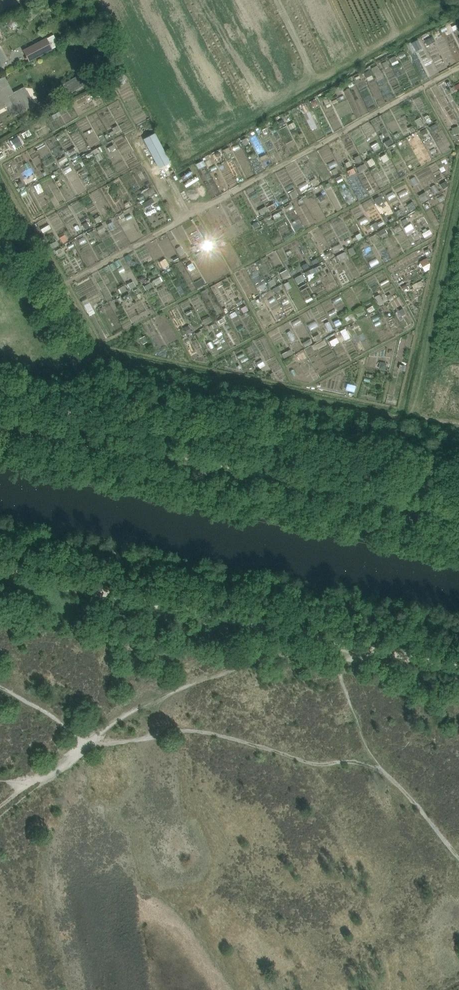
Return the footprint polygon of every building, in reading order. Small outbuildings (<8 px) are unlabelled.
[(29,61),(52,49),(47,39),(24,51),(29,61)] [(66,82),(72,93),(90,83),(84,72),(66,82)] [(8,105),(9,107),(8,108),(13,116),(34,104),(26,91),(15,97),(13,93),(8,96),(0,82),(0,109),(8,105)] [(159,168),(170,163),(155,133),(144,139),(159,168)] [(372,197),(379,209),(389,204),(382,192),(372,197)]
